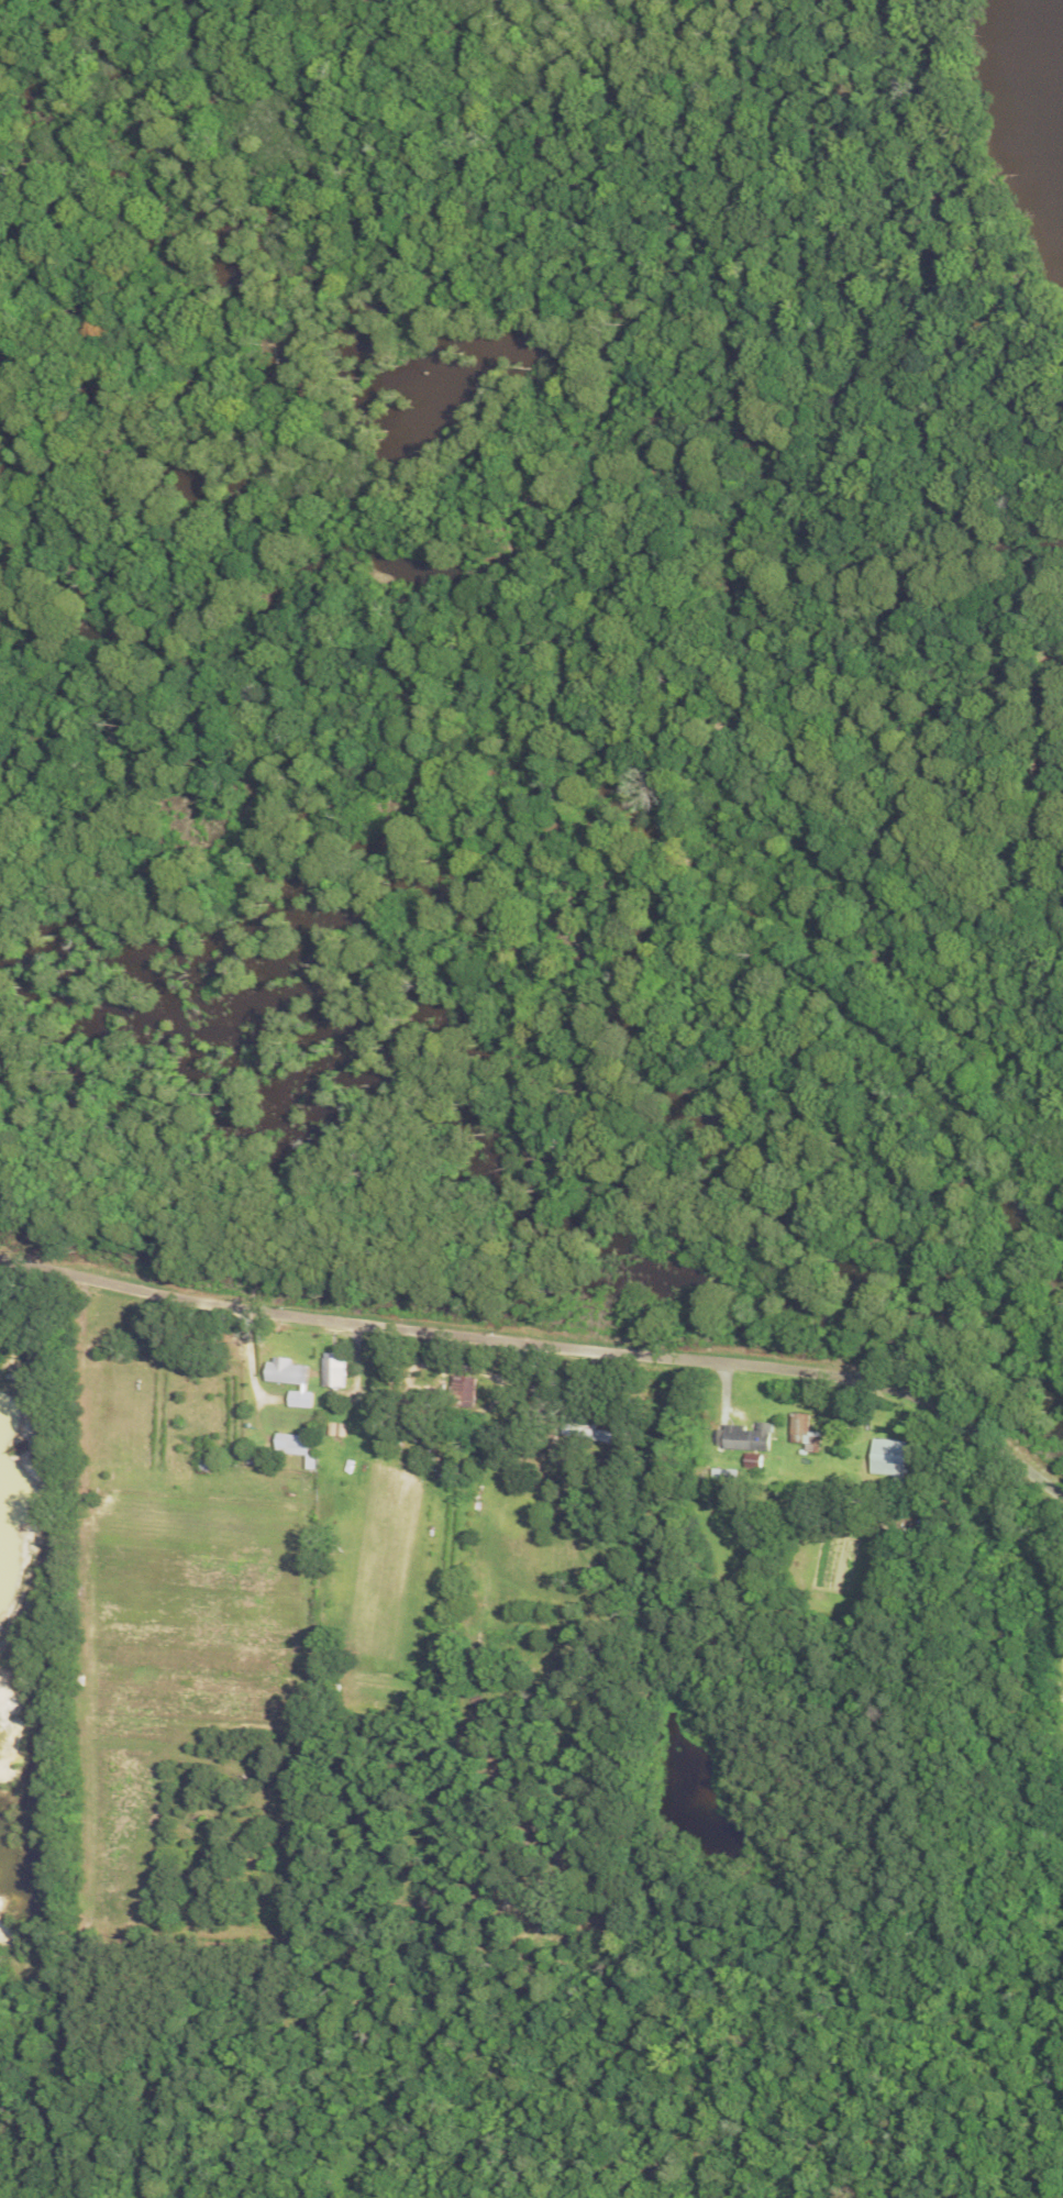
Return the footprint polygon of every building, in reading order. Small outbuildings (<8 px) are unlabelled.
[(450,1391),(466,1394),(465,1401),(473,1402),(477,1377),(453,1374),(450,1391)] [(809,1412),(791,1412),(790,1441),(805,1442),(805,1448),(820,1448),(821,1431),(808,1431),(809,1412)] [(613,1431),(596,1429),(597,1424),(567,1420),(565,1435),(612,1441),(613,1431)] [(771,1422),(757,1422),(757,1428),(717,1426),(716,1448),(758,1449),(758,1453),(770,1454),(771,1422)] [(872,1474),(905,1476),(906,1440),(873,1438),(872,1474)] [(738,1468),(712,1469),(713,1484),(738,1483),(738,1468)]
